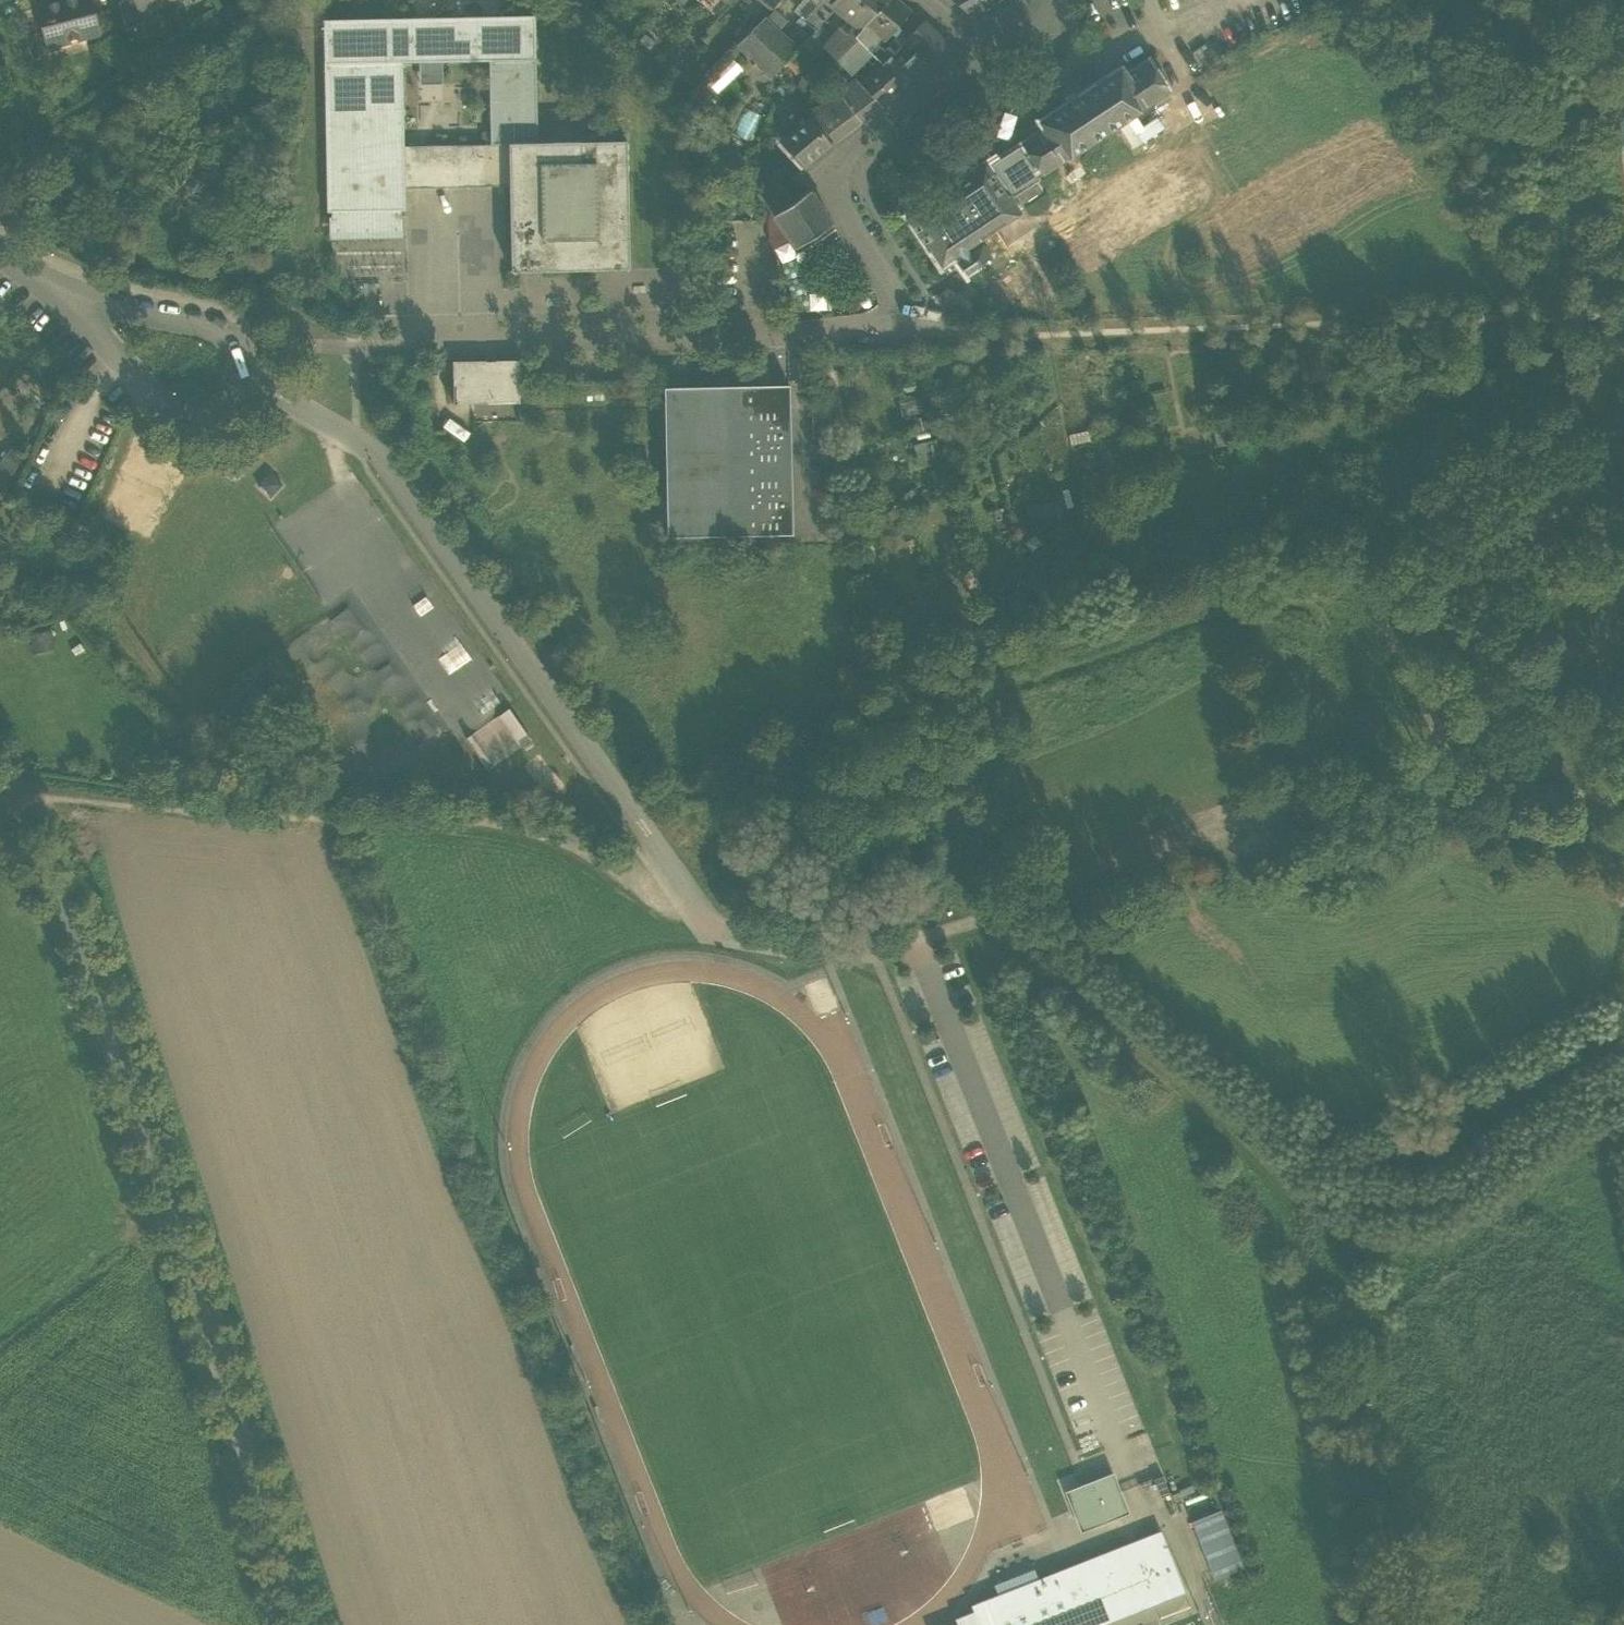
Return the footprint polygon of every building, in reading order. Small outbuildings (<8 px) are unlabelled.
[(19,12),(37,7),(37,6),(55,1),(55,0),(16,0),(19,12)] [(55,1),(37,6),(37,7),(48,46),(100,32),(91,0),(55,0),(55,1)] [(119,2),(126,30),(146,20),(142,13),(141,13),(134,0),(123,0),(119,2)] [(141,13),(142,13),(167,0),(134,0),(141,13)] [(772,9),(780,0),(761,0),(772,9)] [(812,4),(800,17),(814,30),(819,25),(834,10),(822,0),(815,7),(812,4)] [(822,0),(834,10),(843,0),(821,0),(822,0)] [(834,10),(853,25),(860,30),(887,0),(843,0),(834,10)] [(855,37),(857,39),(868,50),(875,42),(880,37),(884,41),(911,11),(898,0),(887,0),(860,30),(855,37)] [(952,2),(955,3),(970,16),(994,3),(992,0),(949,0),(952,2)] [(627,141),(538,143),(535,15),(322,20),(327,212),(331,212),(332,232),(401,231),(401,210),(406,210),(402,63),(488,60),(491,144),(424,146),(424,168),(509,166),(512,271),(630,269),(627,141)] [(814,30),(800,17),(791,25),(794,28),(786,38),(798,49),(811,37),(810,36),(814,30)] [(786,38),(763,18),(737,44),(771,75),(774,72),(781,80),(793,70),(785,62),(798,49),(786,38)] [(947,44),(923,22),(910,36),(905,40),(913,48),(916,45),(931,60),(947,44)] [(833,37),(819,25),(814,30),(810,36),(811,37),(823,48),(824,48),(833,37)] [(833,37),(824,48),(837,60),(857,39),(855,37),(860,30),(853,25),(849,30),(843,25),(833,37)] [(910,36),(902,29),(898,33),(898,34),(888,44),(895,50),(902,44),(905,40),(910,36)] [(857,39),(837,60),(851,74),(872,54),(868,50),(857,39)] [(891,54),(875,42),(868,50),(872,54),(881,63),(882,64),(889,57),(891,54)] [(913,55),(902,44),(895,50),(891,54),(889,57),(900,67),(913,55)] [(913,55),(900,67),(911,80),(929,63),(917,51),(913,55)] [(889,57),(882,64),(903,86),(911,80),(900,67),(889,57)] [(1148,62),(1125,77),(1145,107),(1168,92),(1148,62)] [(882,64),(881,63),(860,84),(882,106),(903,86),(882,64)] [(1087,91),(1040,122),(1045,129),(1065,160),(1145,107),(1125,77),(1120,69),(1099,83),(1095,84),(1091,87),(1087,91)] [(860,84),(855,79),(838,92),(860,123),(882,106),(860,84)] [(838,92),(810,113),(834,142),(860,123),(838,92)] [(831,145),(808,118),(793,131),(789,131),(783,136),(783,140),(781,142),(804,167),(831,145)] [(1065,160),(1045,129),(1022,144),(1036,165),(1042,175),(1065,160)] [(1014,165),(1011,160),(999,159),(1006,170),(1000,174),(1007,185),(1001,188),(1008,197),(1009,197),(1016,192),(1022,202),(1041,189),(1035,180),(1042,175),(1036,165),(1029,170),(1022,160),(1014,165)] [(970,246),(1006,221),(1018,214),(1008,197),(1001,188),(985,164),(906,216),(929,250),(930,249),(941,265),(961,252),(970,246)] [(777,182),(762,194),(767,202),(784,191),(777,182)] [(792,202),(773,215),(795,248),(832,224),(810,190),(792,202)] [(767,202),(765,204),(773,215),(792,202),(785,191),(784,191),(767,202)] [(1018,214),(1006,221),(1011,228),(1024,220),(1009,197),(1008,197),(1018,214)] [(961,252),(964,256),(956,262),(966,277),(992,259),(982,243),(972,250),(970,246),(961,252)] [(518,360),(452,361),(453,403),(474,402),(473,397),(519,396),(518,360)] [(789,385),(664,388),(667,537),(792,534),(789,385)] [(828,410),(810,410),(810,438),(828,437),(828,410)] [(917,444),(920,464),(936,462),(934,442),(917,444)] [(1613,536),(1616,538),(1618,536),(1622,542),(1623,541),(1623,526),(1613,536)] [(1611,538),(1605,529),(1596,534),(1602,545),(1611,538)] [(34,635),(37,649),(56,644),(53,631),(34,635)] [(1623,684),(1623,678),(1608,658),(1615,653),(1611,646),(1600,655),(1623,684)] [(1242,1568),(1219,1510),(1191,1521),(1214,1579),(1242,1568)] [(972,1607),(975,1613),(959,1619),(962,1624),(1063,1624),(1147,1591),(1152,1603),(1183,1591),(1160,1533),(972,1607)]
